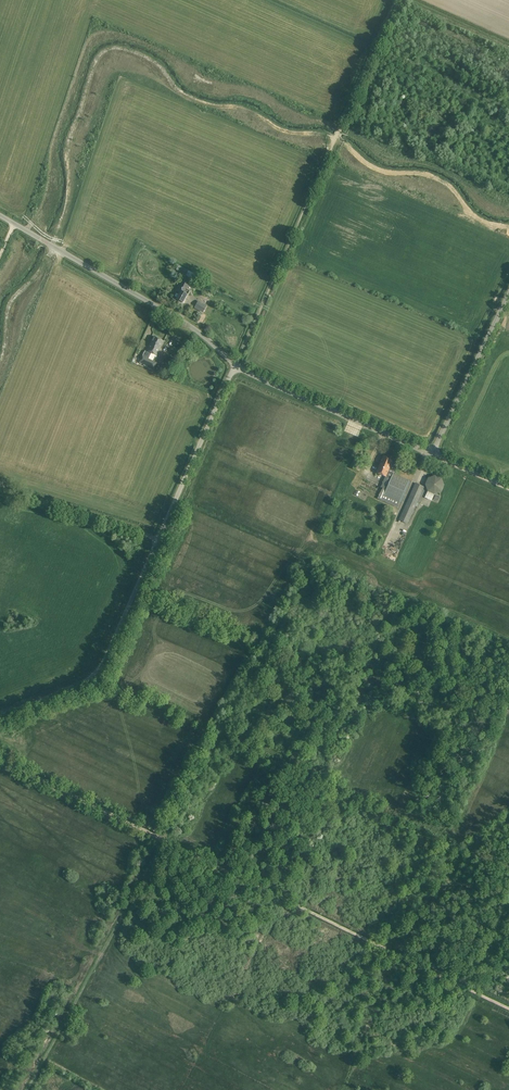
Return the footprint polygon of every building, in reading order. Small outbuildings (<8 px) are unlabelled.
[(179,265),(176,270),(191,278),(194,274),(179,265)] [(177,290),(173,298),(176,300),(177,299),(183,303),(187,295),(187,294),(189,291),(187,290),(189,285),(182,281),(177,290)] [(198,301),(194,308),(203,313),(207,306),(198,301)] [(147,351),(152,353),(156,344),(159,345),(160,344),(162,345),(164,341),(154,336),(147,351)] [(152,353),(149,359),(150,360),(152,361),(153,361),(156,355),(157,355),(162,345),(160,344),(159,345),(156,344),(152,353)] [(139,362),(147,366),(150,360),(149,359),(142,356),(139,362)] [(150,360),(147,366),(153,369),(159,373),(162,375),(166,368),(162,366),(161,369),(155,366),(157,363),(150,360)] [(383,455),(376,473),(385,477),(381,487),(383,489),(378,499),(398,507),(400,502),(402,503),(411,482),(409,481),(409,480),(395,474),(397,471),(390,469),(393,460),(383,455)] [(350,467),(356,470),(360,460),(355,458),(350,467)] [(428,492),(425,498),(432,501),(435,495),(441,492),(444,485),(442,479),(435,475),(428,478),(425,485),(428,492)] [(408,524),(424,487),(415,483),(399,520),(408,524)]
